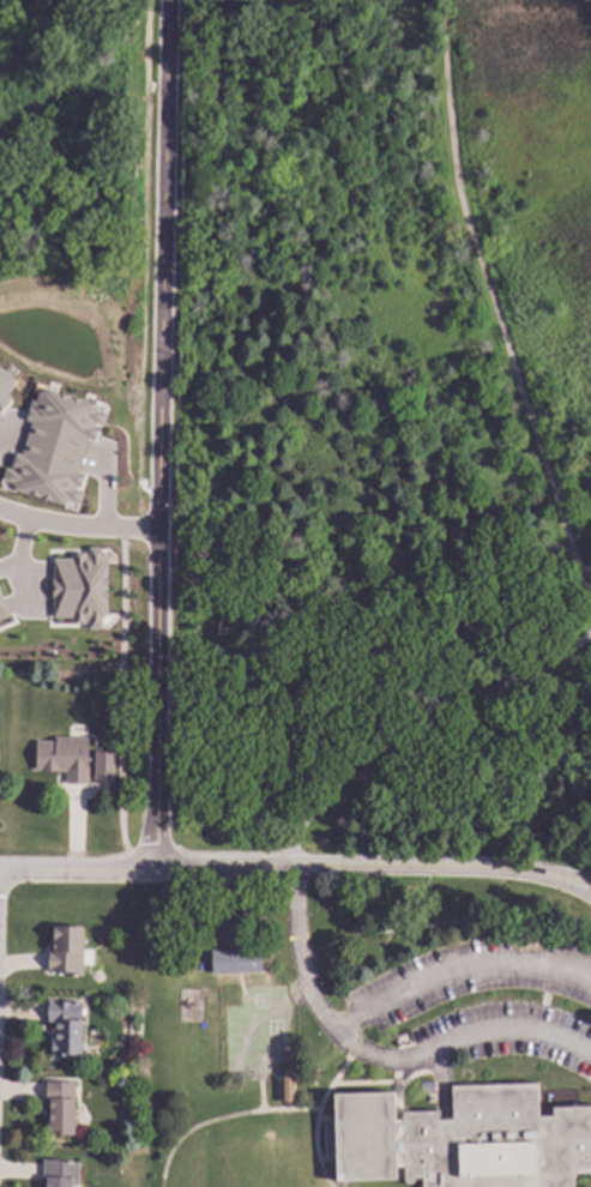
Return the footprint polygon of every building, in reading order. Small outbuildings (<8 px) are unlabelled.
[(20,385),(0,370),(0,410),(20,385)] [(65,506),(66,501),(79,504),(82,492),(78,491),(82,473),(77,472),(86,440),(96,443),(106,407),(37,388),(34,403),(26,401),(22,420),(29,422),(21,453),(10,451),(0,488),(0,489),(65,506)] [(51,559),(51,618),(70,618),(70,624),(87,623),(87,630),(100,629),(100,618),(106,618),(105,561),(99,561),(99,549),(70,549),(70,559),(51,559)] [(0,594),(0,620),(9,617),(0,594)] [(88,785),(66,785),(66,772),(60,772),(60,773),(40,773),(41,772),(35,772),(35,743),(54,743),(54,740),(88,740),(88,785)] [(112,752),(93,751),(93,779),(112,780),(112,752)] [(82,977),(65,977),(65,974),(47,972),(47,952),(49,952),(49,940),(53,940),(53,927),(83,928),(82,977)] [(259,972),(211,974),(210,950),(259,948),(259,972)] [(80,1001),(79,1022),(82,1022),(80,1058),(53,1056),(53,1058),(49,1058),(52,1023),(49,1023),(49,1025),(47,1024),(47,1001),(49,1001),(49,1000),(80,1001)] [(296,1075),(295,1102),(279,1102),(279,1075),(296,1075)] [(76,1084),(74,1120),(76,1120),(76,1138),(58,1137),(58,1135),(44,1135),(46,1083),(76,1084)] [(551,1107),(590,1106),(590,1174),(572,1175),(573,1186),(421,1186),(421,1180),(404,1181),(403,1169),(392,1170),(396,1180),(334,1182),(334,1156),(322,1156),(321,1120),(332,1120),(332,1095),(393,1093),(393,1120),(400,1120),(400,1110),(438,1109),(438,1120),(451,1120),(450,1085),(537,1083),(538,1116),(551,1116),(551,1107)] [(434,1093),(420,1093),(420,1083),(434,1083),(434,1093)] [(78,1163),(78,1186),(72,1186),(44,1186),(44,1183),(41,1183),(42,1159),(62,1161),(62,1163),(78,1163)]
